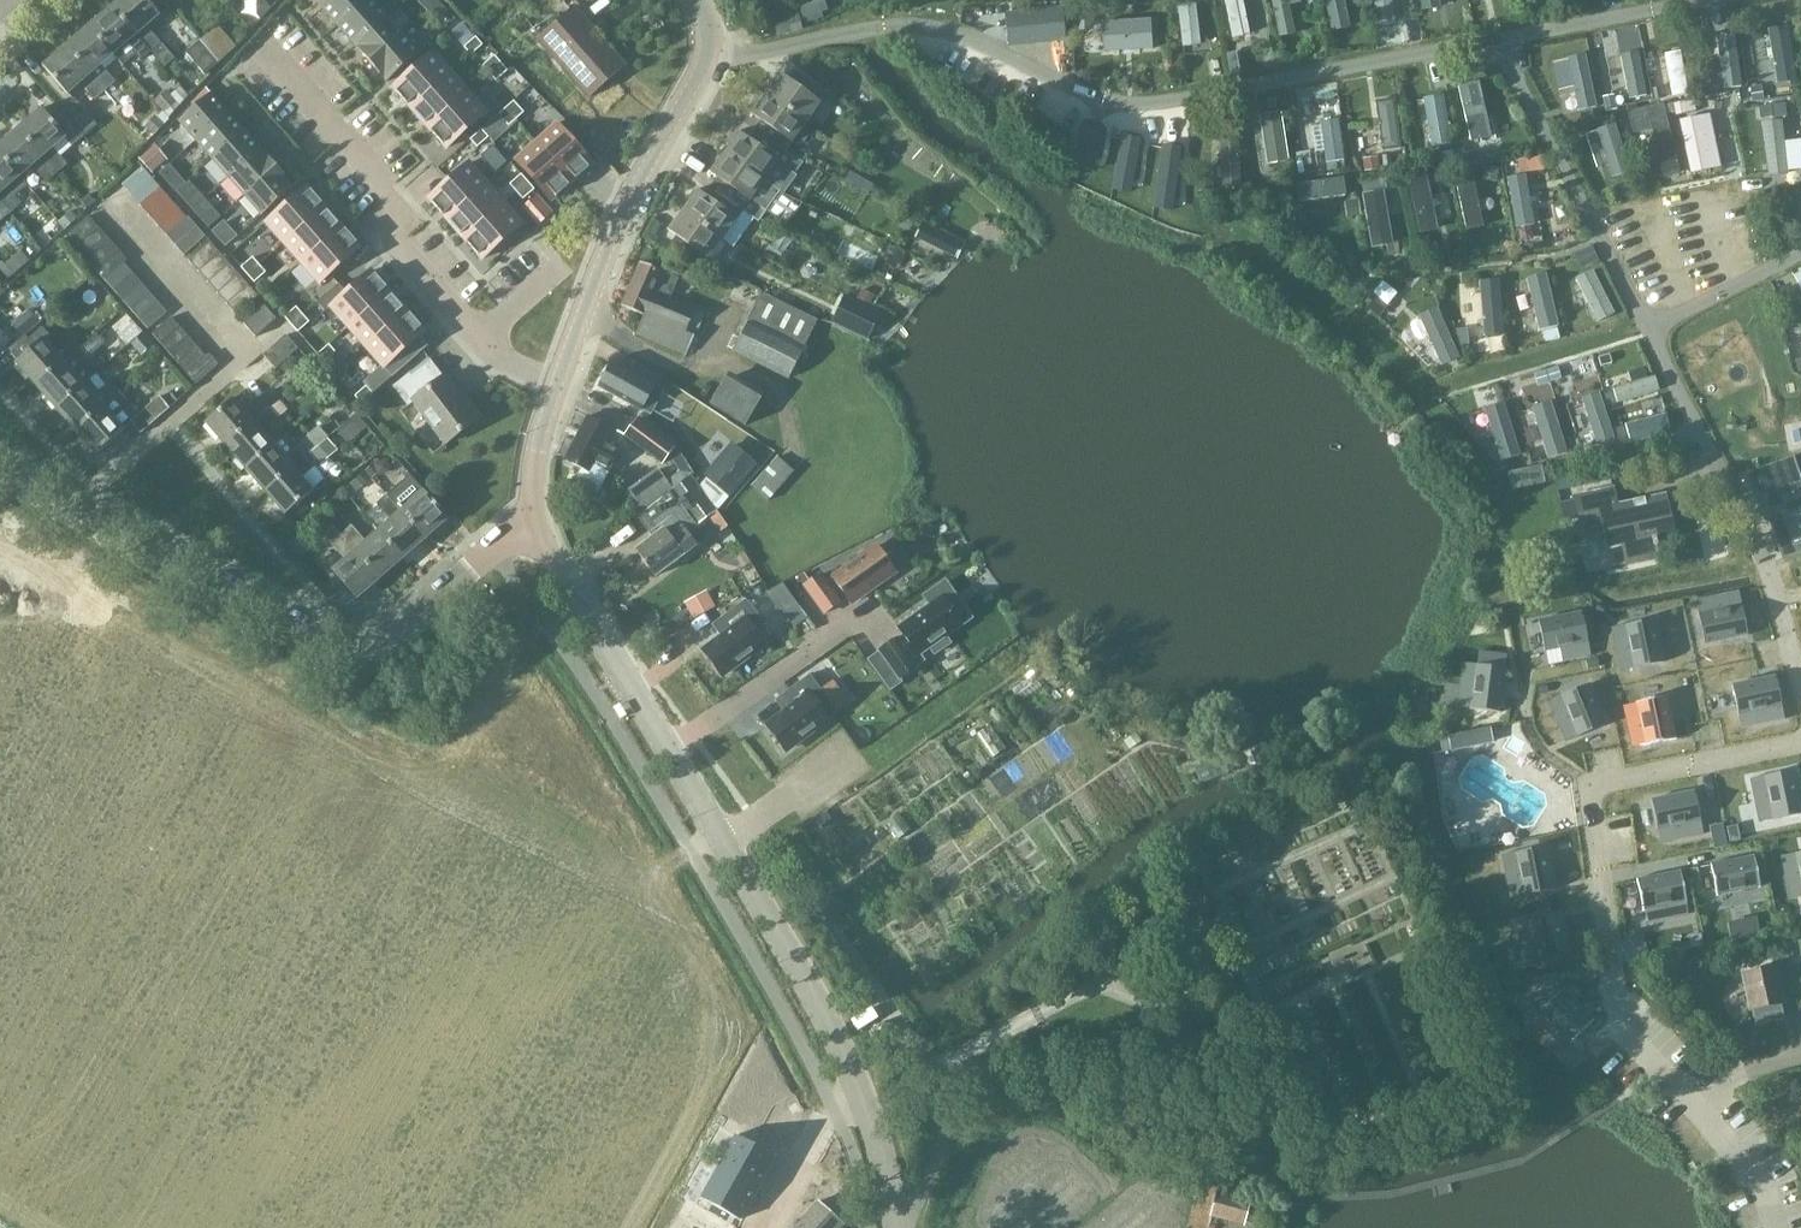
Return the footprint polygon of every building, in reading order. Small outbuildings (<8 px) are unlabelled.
[(111,6),(150,51),(160,42),(147,27),(160,15),(146,0),(118,0),(111,6)] [(365,0),(328,0),(320,7),(336,25),(365,0)] [(353,44),(385,16),(371,0),(365,0),(336,25),(353,44)] [(438,1),(436,0),(418,0),(417,2),(427,12),(438,1)] [(1232,39),(1250,35),(1242,0),(1223,0),(1232,39)] [(1277,37),(1295,34),(1288,0),(1269,0),(1277,37)] [(1330,31),(1350,27),(1344,0),(1323,0),(1330,31)] [(1392,0),(1371,0),(1375,28),(1396,25),(1392,0)] [(1438,0),(1419,0),(1420,11),(1439,8),(1438,0)] [(427,12),(437,22),(448,12),(438,1),(427,12)] [(1176,6),(1181,48),(1200,46),(1195,4),(1176,6)] [(1066,41),(1062,5),(1003,12),(1007,48),(1066,41)] [(150,51),(111,6),(88,26),(114,55),(122,65),(135,54),(140,60),(150,51)] [(616,58),(572,6),(538,36),(582,87),(616,58)] [(794,14),(772,20),(776,35),(798,29),(794,14)] [(353,44),(369,63),(402,35),(385,16),(353,44)] [(1103,53),(1152,51),(1150,20),(1101,23),(1103,53)] [(216,25),(199,40),(218,63),(235,47),(216,25)] [(114,55),(88,26),(66,45),(105,90),(115,82),(101,66),(114,55)] [(1736,29),(1722,31),(1728,73),(1742,71),(1736,29)] [(402,35),(369,63),(386,82),(418,53),(402,35)] [(475,37),(464,47),(470,55),(482,45),(475,37)] [(218,63),(199,40),(184,53),(204,75),(218,63)] [(1687,42),(1670,45),(1678,89),(1695,86),(1687,42)] [(105,90),(66,45),(42,66),(68,95),(81,84),(94,99),(105,90)] [(1595,52),(1566,51),(1566,70),(1594,71),(1595,52)] [(433,52),(392,88),(410,108),(451,72),(433,52)] [(482,66),(489,74),(500,64),(494,56),(482,66)] [(507,71),(500,64),(489,74),(496,81),(507,71)] [(991,66),(982,85),(1006,96),(1015,78),(991,66)] [(805,124),(826,94),(825,93),(794,71),(788,80),(780,75),(766,95),(805,124)] [(451,72),(410,108),(427,128),(468,92),(451,72)] [(1378,75),(1379,91),(1397,89),(1395,74),(1378,75)] [(1485,75),(1465,80),(1480,141),(1500,136),(1485,75)] [(1316,78),(1300,82),(1307,110),(1323,106),(1316,78)] [(1453,90),(1433,91),(1435,138),(1455,137),(1453,90)] [(179,107),(165,91),(152,102),(167,118),(179,107)] [(1700,91),(1672,95),(1674,107),(1701,103),(1700,91)] [(486,112),(468,92),(427,128),(445,148),(486,112)] [(195,140),(227,112),(210,93),(178,121),(195,140)] [(805,124),(766,95),(751,116),(758,121),(752,129),(785,153),(793,142),(797,144),(802,144),(808,135),(807,130),(803,127),(805,124)] [(73,98),(60,109),(84,136),(96,125),(73,98)] [(1384,142),(1404,142),(1404,98),(1383,99),(1384,142)] [(513,101),(506,108),(516,120),(523,113),(513,101)] [(1699,167),(1728,160),(1715,106),(1686,113),(1699,167)] [(508,126),(516,120),(506,108),(498,115),(508,126)] [(66,138),(48,119),(39,109),(17,128),(56,174),(66,165),(53,149),(65,138),(66,138)] [(84,136),(60,109),(48,119),(66,138),(65,138),(72,146),(84,136)] [(1272,109),(1274,154),(1293,154),(1292,109),(1272,109)] [(1329,112),(1331,159),(1352,158),(1350,111),(1329,112)] [(211,159),(243,131),(227,112),(195,140),(211,159)] [(1603,122),(1614,173),(1637,168),(1626,117),(1603,122)] [(1195,119),(1149,119),(1150,146),(1195,145),(1195,119)] [(536,141),(572,183),(592,165),(556,124),(536,141)] [(17,128),(0,143),(0,154),(20,178),(32,167),(46,183),(56,174),(17,128)] [(1788,129),(1790,157),(1800,156),(1800,128),(1788,129)] [(785,153),(752,129),(746,138),(739,133),(724,153),(764,181),(764,182),(780,194),(803,163),(784,153),(785,153)] [(470,140),(476,148),(488,138),(481,130),(470,140)] [(228,178),(260,149),(243,131),(211,159),(228,178)] [(144,151),(157,166),(175,151),(162,136),(144,151)] [(536,141),(515,159),(551,201),(572,183),(536,141)] [(491,145),(480,154),(494,172),(506,163),(491,145)] [(1552,162),(1550,146),(1523,149),(1526,166),(1552,162)] [(244,196),(276,168),(260,149),(228,178),(244,196)] [(774,192),(762,184),(764,182),(764,181),(724,153),(708,173),(717,179),(711,188),(743,211),(749,202),(761,211),(774,192)] [(0,154),(0,200),(11,213),(21,204),(7,188),(20,178),(0,154)] [(1435,161),(1417,163),(1424,225),(1442,223),(1435,161)] [(427,199),(445,219),(487,183),(469,163),(427,199)] [(159,173),(175,192),(185,183),(168,165),(159,173)] [(1517,167),(1519,222),(1538,222),(1536,167),(1517,167)] [(130,195),(150,178),(141,168),(121,185),(130,195)] [(261,215),(293,187),(276,168),(244,196),(261,215)] [(1314,192),(1353,191),(1352,172),(1313,173),(1314,192)] [(527,182),(521,174),(509,184),(516,192),(527,182)] [(1469,219),(1486,217),(1481,175),(1463,177),(1469,219)] [(139,205),(159,188),(150,178),(130,195),(139,205)] [(192,209),(204,199),(188,181),(176,191),(192,209)] [(527,182),(516,192),(523,200),(534,190),(527,182)] [(445,219),(462,239),(504,203),(487,183),(445,219)] [(306,187),(265,223),(283,244),(324,207),(306,187)] [(148,215),(168,198),(159,188),(139,205),(148,215)] [(743,211),(711,188),(704,196),(696,190),(682,211),(721,240),(743,211)] [(157,225),(177,208),(168,198),(148,215),(157,225)] [(192,209),(208,227),(220,217),(204,199),(192,209)] [(0,200),(0,221),(0,222),(11,213),(0,200)] [(462,239),(480,259),(522,223),(504,203),(462,239)] [(324,207),(283,244),(300,263),(341,227),(324,207)] [(166,236),(186,218),(177,208),(157,225),(166,236)] [(77,218),(70,211),(58,222),(64,229),(77,218)] [(677,278),(678,279),(678,280),(693,286),(701,267),(721,240),(682,211),(667,232),(675,237),(667,248),(688,259),(677,278)] [(75,247),(99,226),(89,214),(65,236),(75,247)] [(175,245),(195,228),(194,227),(186,218),(166,236),(175,245)] [(211,232),(224,247),(237,236),(223,221),(211,232)] [(85,258),(109,237),(99,226),(75,247),(85,258)] [(196,226),(194,227),(195,228),(175,245),(183,255),(205,236),(196,226)] [(341,227),(300,263),(318,284),(359,247),(341,227)] [(14,269),(35,254),(22,235),(0,250),(14,269)] [(94,269),(118,248),(109,237),(85,258),(94,269)] [(199,272),(220,253),(211,242),(189,261),(199,272)] [(905,256),(888,247),(883,256),(900,266),(905,256)] [(104,280),(124,262),(128,259),(118,248),(94,269),(104,280)] [(208,283),(230,264),(220,253),(199,272),(208,283)] [(247,275),(258,265),(252,257),(240,267),(247,275)] [(113,290),(133,272),(124,262),(104,280),(113,290)] [(678,279),(677,278),(639,263),(639,265),(620,306),(642,316),(634,333),(634,334),(685,356),(702,318),(703,316),(669,300),(678,280),(678,279)] [(218,294),(240,275),(230,264),(208,283),(218,294)] [(253,283),(265,273),(258,265),(247,275),(253,283)] [(338,284),(316,303),(325,312),(330,308),(347,328),(389,291),(370,271),(346,293),(338,284)] [(121,300),(141,282),(133,272),(113,290),(121,300)] [(227,305),(249,286),(240,275),(218,294),(227,305)] [(130,310),(150,292),(141,282),(121,300),(130,310)] [(1545,295),(1545,282),(1521,283),(1521,296),(1545,295)] [(259,296),(249,286),(227,305),(237,316),(259,296)] [(875,295),(861,288),(857,297),(871,304),(875,295)] [(389,291),(347,328),(365,347),(406,311),(389,291)] [(158,302),(150,292),(130,310),(139,319),(158,302)] [(745,322),(745,324),(731,354),(786,380),(800,350),(802,350),(816,321),(759,292),(745,322)] [(166,311),(158,302),(139,319),(147,329),(166,311)] [(244,324),(255,337),(276,319),(265,306),(244,324)] [(296,308),(284,318),(291,325),(302,315),(296,308)] [(406,311),(365,347),(391,377),(427,346),(419,336),(424,331),(406,311)] [(302,315),(291,325),(298,333),(309,323),(302,315)] [(151,334),(160,344),(179,327),(170,317),(151,334)] [(35,386),(80,347),(71,336),(59,347),(41,326),(27,339),(24,335),(7,350),(16,361),(13,363),(14,365),(15,364),(35,386)] [(169,354),(188,337),(179,327),(160,344),(169,354)] [(275,369),(297,349),(285,335),(262,355),(275,369)] [(177,363),(197,346),(188,337),(169,354),(177,363)] [(55,409),(84,383),(73,371),(89,357),(88,356),(94,351),(86,341),(80,347),(35,386),(55,409)] [(328,345),(317,355),(324,363),(335,352),(328,345)] [(206,356),(197,346),(177,363),(186,373),(206,356)] [(209,353),(206,356),(186,373),(196,384),(218,364),(209,353)] [(443,444),(480,418),(467,400),(462,403),(455,394),(457,393),(444,376),(442,377),(429,360),(409,375),(409,374),(393,386),(407,405),(412,401),(443,444)] [(611,364),(598,387),(640,410),(654,385),(613,361),(611,364)] [(727,373),(726,374),(707,405),(744,426),(763,393),(727,373)] [(74,431),(119,392),(110,382),(99,392),(88,380),(84,383),(55,409),(74,431)] [(354,396),(353,396),(360,404),(372,394),(365,386),(354,396)] [(138,413),(119,392),(74,431),(95,454),(130,423),(140,433),(169,408),(158,396),(138,413)] [(204,423),(224,447),(270,408),(261,397),(245,411),(234,398),(204,423)] [(244,469),(274,444),(263,431),(279,418),(287,410),(279,400),(270,408),(224,447),(244,469)] [(635,418),(629,427),(623,436),(661,465),(674,447),(635,418)] [(620,449),(605,442),(610,432),(585,420),(564,462),(579,470),(574,481),(597,493),(608,471),(609,472),(620,449)] [(337,451),(327,438),(310,452),(320,465),(337,451)] [(264,492),(309,453),(300,443),(284,456),(274,444),(244,469),(264,492)] [(729,498),(756,465),(730,443),(703,476),(729,498)] [(318,463),(309,453),(264,492),(284,515),(314,490),(302,477),(318,463)] [(793,472),(776,456),(750,487),(767,501),(793,472)] [(1738,476),(1769,523),(1780,558),(1800,552),(1800,481),(1792,457),(1738,476)] [(670,488),(657,469),(626,490),(640,509),(670,488)] [(396,486),(386,495),(425,540),(449,520),(410,475),(397,486),(396,486)] [(717,511),(691,475),(670,491),(697,526),(717,511)] [(1674,536),(1665,496),(1664,493),(1617,504),(1613,486),(1572,495),(1579,531),(1599,527),(1605,551),(1620,548),(1624,568),(1659,561),(1656,545),(1655,540),(1674,536)] [(1538,494),(1546,515),(1566,507),(1559,487),(1538,494)] [(693,526),(678,506),(667,491),(633,517),(649,538),(633,551),(634,552),(652,577),(690,548),(703,539),(693,526)] [(403,559),(425,540),(386,495),(376,504),(390,519),(377,530),(403,559)] [(357,599),(380,579),(341,534),(318,507),(308,517),(344,559),(331,570),(357,599)] [(380,579),(403,559),(377,530),(365,541),(351,525),(341,534),(380,579)] [(851,604),(875,587),(894,573),(876,547),(833,578),(834,579),(826,585),(820,576),(804,587),(824,615),(840,604),(833,594),(841,589),(851,604)] [(18,592),(0,582),(0,624),(18,592)] [(701,611),(722,598),(713,583),(691,596),(701,611)] [(781,584),(765,594),(776,609),(779,606),(791,598),(781,584)] [(0,624),(0,636),(19,647),(41,607),(19,594),(19,593),(18,592),(0,624)] [(1738,592),(1710,598),(1713,611),(1697,614),(1704,644),(1747,635),(1738,592)] [(942,598),(899,628),(898,629),(903,635),(895,640),(895,639),(879,650),(899,679),(914,668),(914,667),(923,661),(918,654),(928,647),(934,655),(949,643),(944,636),(960,624),(942,598)] [(748,599),(720,619),(729,631),(704,649),(722,675),(765,644),(753,627),(763,620),(748,599)] [(1559,648),(1562,662),(1590,656),(1581,613),(1538,621),(1544,651),(1559,648)] [(1630,653),(1633,669),(1663,662),(1654,619),(1611,628),(1617,656),(1630,653)] [(1475,665),(1469,709),(1500,713),(1505,669),(1504,669),(1506,655),(1478,652),(1476,665),(1475,665)] [(789,706),(765,724),(783,750),(836,711),(808,673),(780,694),(789,706)] [(1731,685),(1738,715),(1753,712),(1756,725),(1784,720),(1775,676),(1731,685)] [(1547,700),(1558,727),(1570,722),(1576,737),(1605,725),(1588,684),(1547,700)] [(1623,706),(1628,734),(1642,731),(1644,744),(1643,744),(1644,746),(1676,739),(1675,738),(1674,738),(1666,697),(1667,697),(1667,696),(1635,702),(1635,704),(1623,706)] [(1489,728),(1447,737),(1450,750),(1492,742),(1489,728)] [(1756,807),(1769,804),(1772,820),(1800,814),(1800,808),(1794,770),(1750,779),(1756,807)] [(1730,788),(1710,796),(1715,809),(1735,801),(1730,788)] [(1650,800),(1656,830),(1672,827),(1675,840),(1703,834),(1694,791),(1650,800)] [(1717,820),(1740,816),(1738,804),(1715,808),(1717,820)] [(1722,823),(1708,826),(1711,840),(1725,837),(1722,823)] [(1520,880),(1523,896),(1553,890),(1545,846),(1501,855),(1507,883),(1520,880)] [(1786,884),(1800,881),(1800,888),(1800,852),(1781,856),(1786,884)] [(1710,864),(1716,896),(1717,896),(1717,895),(1758,887),(1758,888),(1760,888),(1753,856),(1752,856),(1752,857),(1711,865),(1711,864),(1710,864)] [(1484,865),(1490,890),(1501,888),(1495,863),(1484,865)] [(1646,923),(1674,917),(1672,904),(1684,902),(1684,903),(1686,902),(1679,870),(1678,870),(1678,871),(1638,880),(1637,879),(1636,879),(1642,911),(1644,911),(1646,923)] [(1534,947),(1537,963),(1567,957),(1558,913),(1515,922),(1520,950),(1534,947)] [(1656,947),(1681,943),(1679,931),(1655,935),(1656,947)] [(1793,958),(1800,956),(1800,946),(1791,948),(1793,958)] [(1753,1017),(1751,1009),(1780,1003),(1781,1012),(1783,1011),(1774,968),(1743,974),(1751,1018),(1753,1017)] [(1514,993),(1525,990),(1523,978),(1511,981),(1514,993)] [(871,1007),(851,1020),(857,1030),(877,1018),(871,1007)] [(878,1025),(867,1032),(874,1044),(886,1037),(878,1025)] [(735,1135),(700,1198),(739,1220),(774,1157),(735,1135)] [(1244,1226),(1249,1205),(1250,1201),(1215,1191),(1208,1217),(1244,1226)] [(816,1200),(791,1227),(842,1227),(844,1225),(816,1200)]
